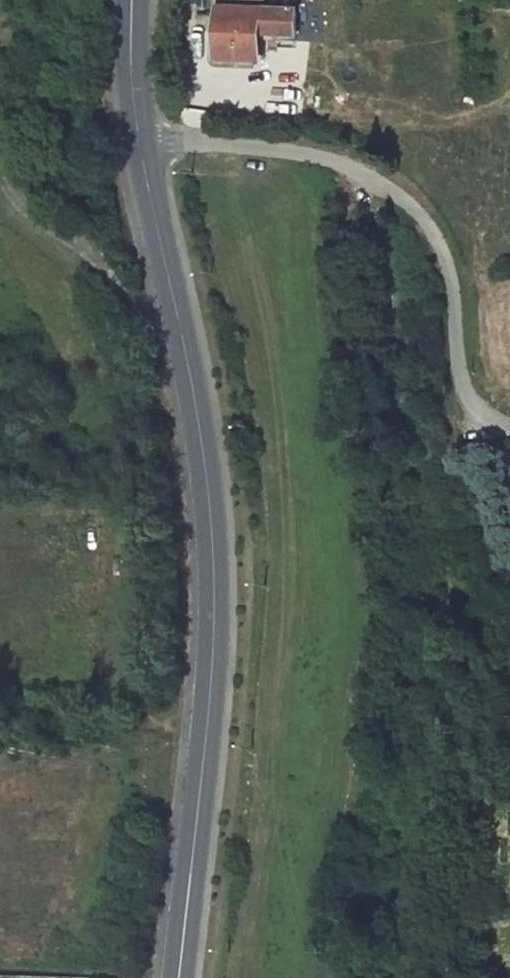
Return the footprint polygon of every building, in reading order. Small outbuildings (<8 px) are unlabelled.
[(226,65),(261,66),(261,40),(298,40),(299,11),(265,9),(266,0),(228,0),(226,65)]
